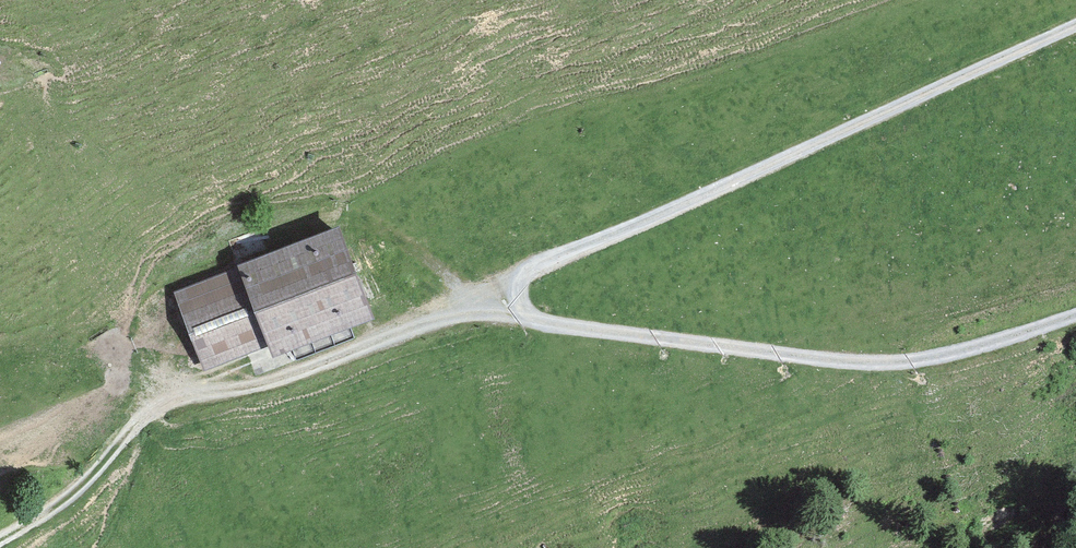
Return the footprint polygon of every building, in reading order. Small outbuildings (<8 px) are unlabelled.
[(341,234),(180,279),(203,360),(363,315),(341,234)]
